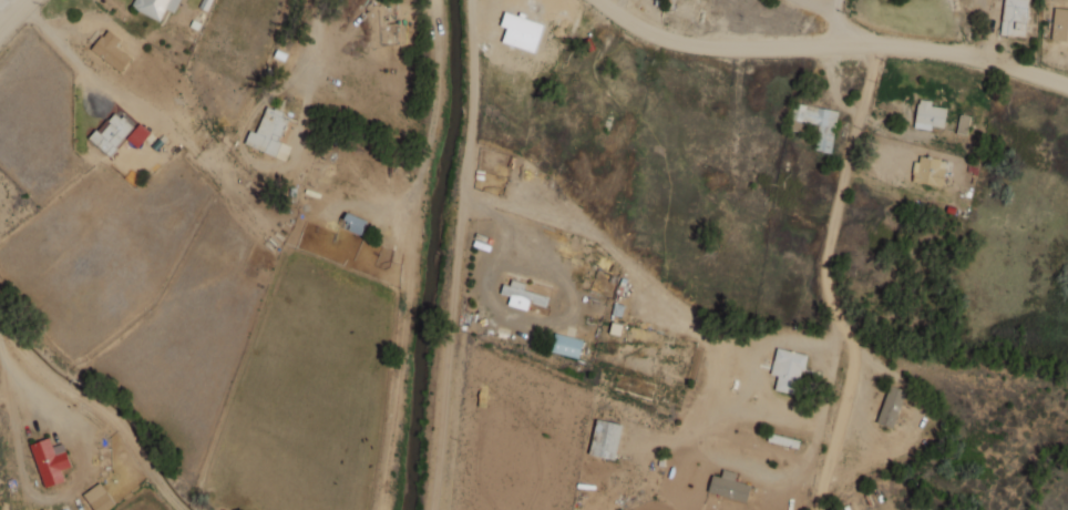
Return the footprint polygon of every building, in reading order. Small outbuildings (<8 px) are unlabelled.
[(174,12),(180,0),(134,0),(131,7),(160,20),(166,8),(174,12)] [(1001,35),(1026,36),(1027,0),(1003,0),(1001,35)] [(1055,6),(1050,39),(1067,41),(1067,8),(1055,6)] [(120,38),(106,28),(91,50),(121,71),(131,57),(115,46),(120,38)] [(946,108),(930,105),(931,101),(918,99),(914,125),(943,130),(946,108)] [(838,110),(795,103),(790,130),(805,132),(807,123),(818,125),(813,150),(830,153),(838,110)] [(138,124),(118,106),(89,139),(109,156),(138,124)] [(291,146),(278,141),(289,115),(266,106),(256,132),(250,130),(244,144),(285,160),(291,146)] [(957,133),(967,134),(969,116),(959,115),(957,133)] [(939,168),(940,160),(916,156),(912,181),(942,186),(945,169),(939,168)] [(367,220),(346,211),(340,226),(361,235),(367,220)] [(550,290),(505,278),(500,293),(546,306),(550,290)] [(584,340),(554,331),(549,350),(578,359),(584,340)] [(806,354),(776,347),(770,374),(777,376),(774,389),(795,394),(806,354)] [(906,389),(889,384),(876,422),(893,428),(906,389)] [(614,460),(623,424),(597,418),(588,453),(614,460)] [(43,487),(64,481),(61,469),(70,466),(63,443),(51,446),(49,438),(31,443),(43,487)] [(720,477),(712,475),(707,491),(746,502),(750,484),(734,480),(736,473),(722,469),(720,477)] [(115,504),(100,482),(83,494),(94,509),(107,509),(115,504)]
